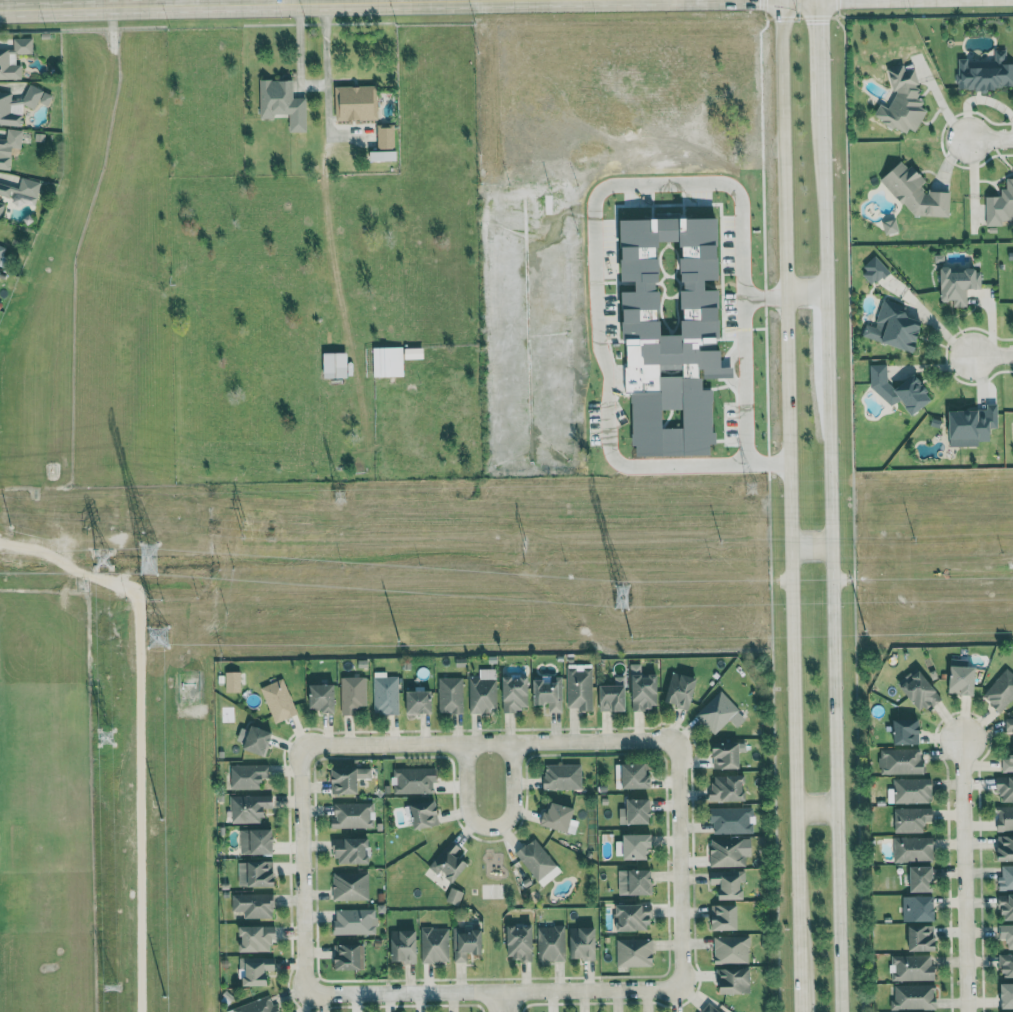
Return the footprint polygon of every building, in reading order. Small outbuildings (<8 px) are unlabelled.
[(22,64),(16,64),(16,54),(33,53),(33,38),(14,38),(14,49),(0,49),(0,79),(22,79),(22,64)] [(1007,63),(1008,50),(996,50),(995,60),(958,59),(958,90),(993,91),(993,86),(1012,86),(1012,63),(1007,63)] [(875,116),(915,136),(930,107),(917,100),(923,89),(914,85),(919,76),(892,62),(885,76),(895,81),(891,89),(897,92),(889,107),(881,103),(875,116)] [(307,132),(307,97),(294,97),(294,79),(260,80),(261,118),(275,118),(275,114),(290,114),(290,132),(307,132)] [(49,106),(54,93),(30,85),(23,104),(37,109),(39,103),(49,106)] [(377,85),(335,86),(335,120),(377,120),(377,85)] [(23,125),(24,102),(12,101),(12,92),(0,91),(0,124),(23,125)] [(378,124),(378,148),(395,148),(395,124),(378,124)] [(13,148),(21,149),(23,130),(8,128),(7,138),(0,138),(0,168),(11,169),(13,148)] [(397,150),(371,151),(371,161),(398,160),(397,150)] [(949,216),(950,192),(924,191),(924,183),(923,183),(923,168),(898,167),(898,175),(887,175),(886,199),(910,200),(909,215),(949,216)] [(0,182),(0,195),(35,203),(41,182),(22,177),(19,187),(0,182)] [(1012,224),(1012,178),(1007,178),(1007,188),(1001,188),(1002,196),(986,196),(987,224),(1012,224)] [(899,232),(897,219),(883,221),(886,234),(899,232)] [(873,286),(889,271),(876,256),(860,271),(873,286)] [(968,306),(967,289),(981,288),(980,269),(953,270),(953,266),(940,267),(941,301),(953,301),(953,307),(968,306)] [(916,351),(925,321),(903,315),(906,305),(884,299),(876,326),(867,324),(863,336),(916,351)] [(374,377),(404,376),(403,347),(373,347),(374,377)] [(424,358),(424,347),(406,348),(406,359),(424,358)] [(324,353),(324,378),(348,378),(348,352),(324,353)] [(870,398),(908,398),(908,408),(930,408),(930,386),(921,386),(921,378),(888,378),(888,364),(870,364),(870,398)] [(987,410),(949,411),(950,446),(980,445),(980,441),(992,440),(992,428),(999,428),(998,404),(987,405),(987,410)] [(976,696),(977,667),(964,666),(964,660),(951,660),(950,692),(963,692),(962,695),(976,696)] [(659,674),(642,674),(642,664),(632,664),(632,709),(658,709),(659,674)] [(919,667),(898,680),(919,714),(940,701),(919,667)] [(999,711),(1012,698),(1012,672),(1009,668),(982,693),(999,711)] [(469,713),(497,713),(496,669),(478,669),(478,677),(468,678),(469,713)] [(567,669),(567,707),(579,707),(579,711),(593,711),(593,669),(567,669)] [(226,692),(242,692),(241,672),(225,672),(226,692)] [(691,708),(697,678),(672,673),(666,703),(691,708)] [(502,676),(503,712),(519,712),(519,707),(529,707),(529,676),(502,676)] [(366,677),(341,678),(342,716),(356,715),(355,707),(366,707),(366,677)] [(398,677),(373,677),(374,715),(399,714),(398,677)] [(438,714),(464,713),(463,677),(437,678),(438,714)] [(562,677),(551,677),(551,680),(534,680),(535,705),(549,705),(549,712),(563,712),(562,677)] [(601,711),(627,711),(626,677),(615,677),(615,685),(601,685),(601,711)] [(275,723),(298,714),(283,678),(261,688),(275,723)] [(433,691),(417,691),(417,681),(406,681),(405,713),(433,714),(433,691)] [(310,685),(311,711),(337,711),(336,685),(310,685)] [(731,720),(738,727),(747,719),(721,690),(695,714),(714,735),(731,720)] [(1005,718),(1006,732),(1011,732),(1012,759),(1002,759),(1003,773),(1012,772),(1012,717),(1005,718)] [(894,744),(920,745),(921,720),(895,719),(894,744)] [(274,733),(252,725),(244,749),(265,756),(274,733)] [(741,768),(741,743),(714,743),(714,769),(741,768)] [(879,749),(879,774),(923,773),(923,749),(879,749)] [(651,789),(650,763),(623,764),(624,789),(651,789)] [(269,764),(231,765),(231,790),(260,789),(260,779),(269,779),(269,764)] [(582,789),(582,764),(544,765),(545,790),(582,789)] [(359,794),(359,779),(371,778),(371,768),(332,768),(333,794),(359,794)] [(393,794),(434,793),(433,782),(438,782),(437,768),(392,769),(393,794)] [(746,800),(745,775),(711,776),(712,801),(746,800)] [(998,777),(999,803),(1012,803),(1012,777),(998,777)] [(894,803),(932,803),(932,778),(893,779),(894,803)] [(261,823),(261,815),(274,814),(273,795),(231,796),(231,824),(261,823)] [(652,799),(626,800),(626,808),(620,808),(620,825),(652,824),(652,799)] [(332,829),(374,828),(373,811),(371,811),(371,802),(335,803),(335,819),(332,819),(332,829)] [(569,833),(577,809),(553,802),(549,814),(544,812),(540,824),(569,833)] [(998,832),(1012,832),(1012,806),(998,807),(998,832)] [(714,833),(750,833),(750,816),(753,816),(752,808),(710,808),(710,823),(714,823),(714,833)] [(924,832),(924,824),(933,824),(933,808),(894,808),(894,833),(924,832)] [(241,855),(275,854),(274,829),(240,830),(241,855)] [(653,834),(623,835),(623,860),(649,859),(649,848),(654,848),(653,834)] [(998,837),(999,862),(1012,861),(1012,836),(998,837)] [(894,838),(894,862),(934,862),(934,837),(894,838)] [(335,864),(371,863),(370,838),(335,839),(335,864)] [(561,873),(537,838),(517,852),(541,887),(561,873)] [(752,856),(751,838),(710,839),(711,867),(746,866),(746,856),(752,856)] [(438,873),(439,871),(454,882),(467,863),(453,853),(458,846),(450,839),(430,868),(438,873)] [(238,862),(239,887),(275,886),(274,861),(238,862)] [(1002,866),(1002,876),(999,876),(999,890),(1012,890),(1012,866),(1002,866)] [(934,867),(912,867),(913,893),(935,892),(934,867)] [(653,870),(619,871),(619,895),(654,895),(653,870)] [(746,870),(710,871),(710,886),(721,885),(721,900),(744,900),(744,882),(746,882),(746,870)] [(368,900),(369,873),(334,872),(333,899),(368,900)] [(446,900),(458,906),(464,892),(451,887),(446,900)] [(232,912),(244,911),(244,918),(274,917),(274,893),(231,895),(232,912)] [(1012,921),(1012,894),(1001,895),(1001,921),(1012,921)] [(936,896),(903,897),(903,922),(937,921),(936,896)] [(616,906),(616,931),(652,930),(651,905),(616,906)] [(712,905),(712,931),(740,930),(739,905),(712,905)] [(335,909),(335,934),(376,935),(376,910),(335,909)] [(998,925),(998,937),(1007,937),(1007,949),(1012,949),(1012,924),(998,925)] [(507,959),(533,960),(534,926),(508,925),(507,959)] [(565,925),(537,926),(538,962),(566,961),(565,925)] [(936,925),(910,926),(910,952),(936,951),(936,925)] [(270,952),(270,942),(277,942),(276,926),(239,927),(239,952),(270,952)] [(449,927),(421,927),(421,963),(449,963),(449,927)] [(598,928),(571,927),(570,960),(597,961),(598,928)] [(467,955),(482,955),(482,930),(465,931),(465,928),(453,928),(454,962),(467,962),(467,955)] [(417,930),(391,931),(392,963),(418,962),(417,930)] [(750,963),(749,936),(714,936),(715,964),(750,963)] [(617,939),(617,967),(653,966),(653,939),(617,939)] [(336,970),(365,969),(364,944),(335,945),(336,970)] [(999,954),(999,966),(1004,966),(1004,979),(1012,979),(1012,954),(999,954)] [(932,955),(891,956),(891,981),(937,980),(937,965),(932,965),(932,955)] [(244,986),(268,985),(268,971),(275,970),(275,957),(239,958),(239,969),(244,969),(244,986)] [(718,970),(719,995),(752,993),(751,968),(718,970)] [(1002,984),(1002,1009),(1012,1009),(1012,984),(1002,984)] [(937,1009),(937,985),(894,985),(894,1000),(890,1000),(890,1010),(937,1009)] [(234,1008),(235,1011),(278,1011),(272,994),(234,1008)] [(709,1002),(701,1011),(721,1011),(709,1002)]
